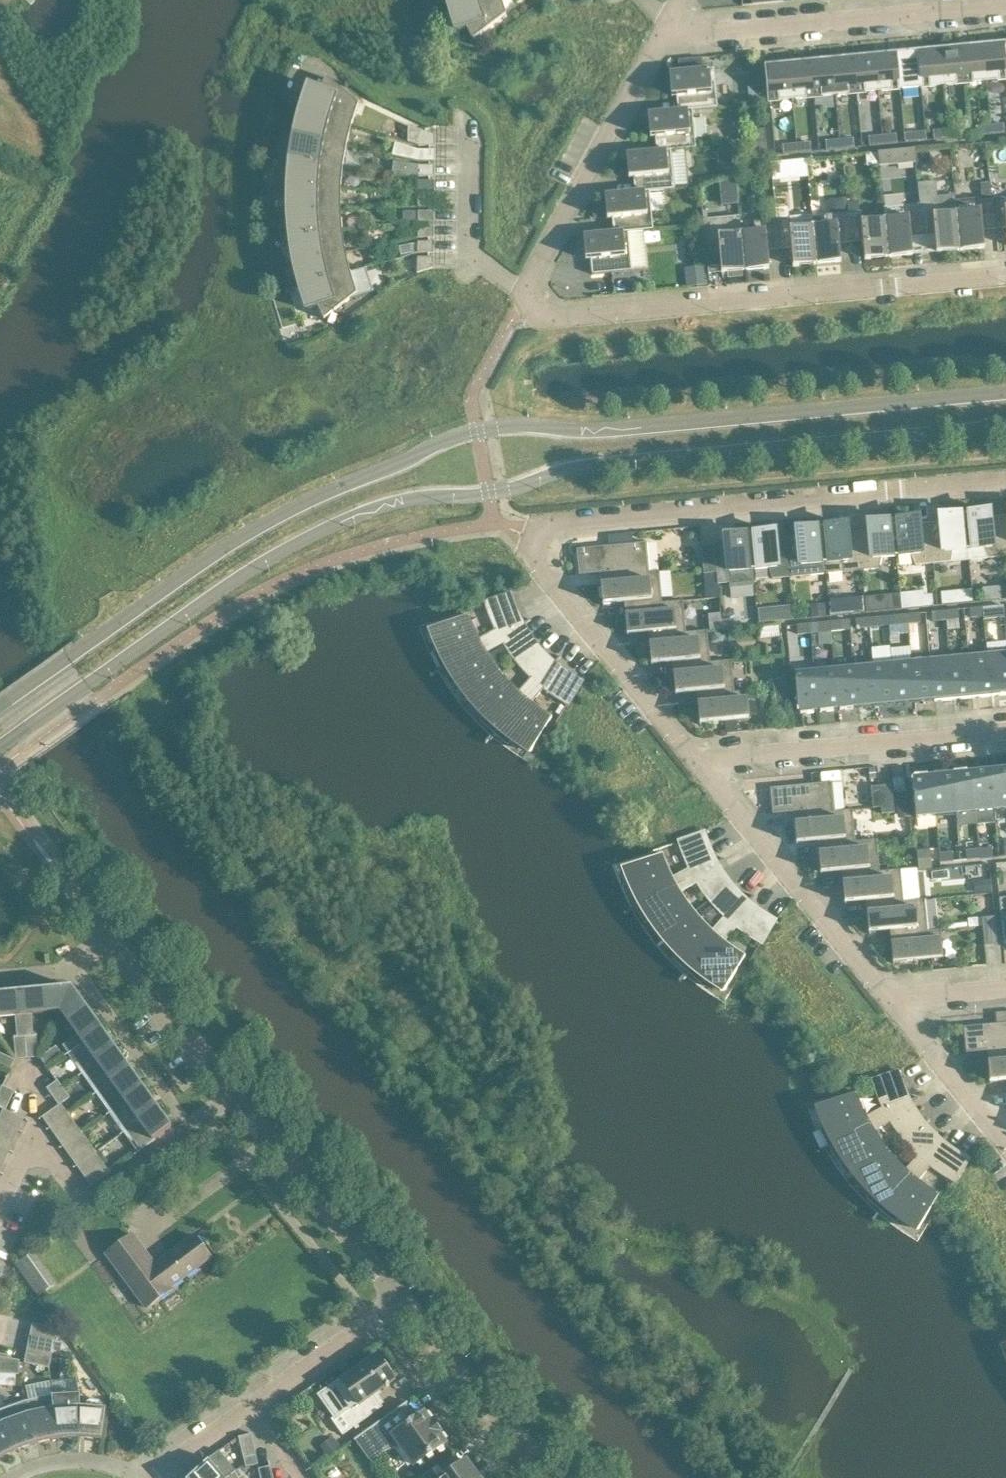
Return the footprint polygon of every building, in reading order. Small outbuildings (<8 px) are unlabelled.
[(454,6),(454,7),(455,7),(466,27),(461,29),(461,31),(467,29),(473,40),(506,15),(502,0),(475,0),(454,6)] [(983,43),(987,81),(1005,79),(1005,55),(1005,41),(983,43)] [(983,43),(962,45),(965,83),(987,81),(983,43)] [(962,45),(940,47),(944,85),(965,83),(962,45)] [(940,47),(918,49),(922,87),(944,85),(940,47)] [(918,49),(897,51),(900,89),(922,87),(918,49)] [(897,51),(875,53),(879,91),(900,89),(897,51)] [(875,53),(854,55),(857,93),(879,91),(875,53)] [(854,55),(832,58),(836,95),(857,93),(854,55)] [(648,113),(648,114),(653,114),(718,108),(714,69),(699,70),(698,58),(678,60),(679,72),(674,72),(669,73),(671,94),(672,97),(673,97),(677,97),(678,110),(653,113),(648,113)] [(832,58),(810,60),(814,97),(836,95),(832,58)] [(810,60),(789,62),(792,99),(814,97),(810,60)] [(792,99),(789,62),(766,64),(770,102),(792,99)] [(306,110),(306,112),(352,125),(359,104),(326,78),(320,89),(314,87),(313,89),(315,90),(312,112),(306,110)] [(648,114),(650,135),(650,138),(652,138),(655,137),(656,151),(631,154),(626,154),(627,155),(631,154),(696,148),(693,111),(718,108),(653,114),(648,114)] [(300,135),(300,136),(347,146),(352,125),(306,112),(305,113),(307,113),(306,136),(300,135)] [(1004,124),(990,126),(991,135),(1005,134),(1004,124)] [(419,146),(435,146),(435,135),(434,135),(408,125),(408,142),(419,146)] [(991,135),(990,126),(976,127),(977,136),(991,135)] [(752,143),(766,141),(765,129),(751,131),(752,143)] [(961,129),(947,130),(948,139),(962,138),(961,129)] [(948,139),(947,130),(933,131),(934,140),(948,139)] [(905,143),(926,141),(926,132),(904,134),(905,143)] [(897,135),(883,136),(883,145),(897,144),(897,135)] [(296,159),(296,161),(343,167),(347,146),(300,136),(299,137),(301,138),(301,161),(296,159)] [(883,145),(883,136),(869,137),(869,146),(883,145)] [(854,139),(840,140),(840,149),(854,148),(854,139)] [(840,149),(840,140),(826,141),(826,150),(840,149)] [(767,151),(766,141),(752,143),(753,153),(767,151)] [(419,150),(395,143),(392,155),(418,161),(435,161),(435,150),(419,150)] [(811,143),(797,144),(797,153),(811,152),(811,143)] [(797,153),(797,144),(783,145),(783,154),(783,155),(797,153)] [(627,155),(629,175),(629,178),(630,178),(634,178),(635,192),(610,194),(605,195),(610,195),(675,189),(672,151),(697,149),(696,148),(631,154),(627,155)] [(915,149),(879,153),(880,167),(916,163),(915,149)] [(929,150),(917,151),(918,163),(930,162),(929,150)] [(293,184),(293,186),(341,188),(343,167),(296,161),(295,162),(297,162),(299,184),(293,184)] [(393,161),(392,172),(418,176),(418,165),(393,161)] [(435,176),(435,165),(418,165),(418,176),(435,176)] [(435,181),(418,181),(418,192),(435,192),(435,181)] [(920,204),(922,232),(934,231),(936,253),(960,250),(957,213),(955,196),(939,197),(937,182),(918,184),(920,204)] [(991,197),(990,184),(981,184),(982,198),(991,197)] [(293,209),(293,211),(341,209),(341,188),(293,186),(293,187),(295,187),(299,209),(293,209)] [(706,188),(711,212),(722,210),(717,186),(706,188)] [(605,195),(607,216),(607,219),(609,219),(612,219),(613,232),(588,235),(584,235),(584,236),(588,235),(654,229),(650,192),(675,189),(610,195),(605,195)] [(418,207),(434,207),(434,196),(418,196),(418,207)] [(992,199),(994,225),(1005,224),(1005,198),(992,199)] [(838,200),(833,205),(834,214),(848,213),(847,203),(847,199),(842,200),(838,200)] [(957,213),(960,250),(984,248),(982,226),(994,225),(992,199),(979,200),(980,210),(957,213)] [(920,204),(884,208),(885,219),(889,257),(913,255),(910,233),(922,232),(920,204)] [(295,234),(295,236),(342,231),(341,209),(293,211),(293,212),(295,212),(300,234),(295,234)] [(434,222),(434,211),(418,211),(418,222),(434,222)] [(695,211),(690,221),(698,225),(703,215),(695,211)] [(862,212),(848,213),(851,238),(863,237),(865,259),(889,257),(885,219),(862,222),(862,212)] [(839,240),(851,238),(848,213),(834,214),(825,215),(826,225),(813,226),(817,264),(841,262),(839,240)] [(745,271),(742,233),(740,216),(703,219),(706,252),(719,251),(721,273),(727,272),(728,279),(743,277),(743,271),(745,271)] [(812,216),(777,220),(779,245),(791,244),(791,248),(793,266),(817,264),(813,226),(812,216)] [(767,246),(779,245),(777,220),(754,222),(755,232),(742,233),(745,271),(769,268),(767,246)] [(418,226),(418,237),(434,238),(434,227),(418,226)] [(584,236),(586,257),(586,260),(587,260),(591,259),(592,274),(632,271),(629,232),(654,230),(654,229),(588,235),(584,236)] [(298,259),(298,261),(345,252),(342,231),(295,236),(295,237),(296,237),(304,258),(298,259)] [(418,253),(434,253),(434,242),(418,242),(418,253)] [(411,245),(399,247),(401,256),(412,254),(411,245)] [(304,284),(304,285),(350,273),(345,252),(298,261),(299,262),(300,262),(309,282),(304,284)] [(417,257),(417,273),(433,268),(434,268),(434,257),(417,257)] [(350,273),(304,285),(304,286),(306,286),(316,306),(311,308),(312,310),(318,308),(324,319),(350,299),(374,292),(366,268),(350,273)] [(707,270),(685,272),(687,287),(708,285),(707,270)] [(965,514),(968,550),(969,560),(1005,557),(1001,516),(989,517),(988,511),(965,514)] [(969,560),(968,550),(965,514),(941,516),(941,522),(929,523),(933,564),(969,560)] [(915,565),(933,564),(929,523),(917,524),(917,518),(893,520),(896,556),(912,555),(915,565)] [(870,529),(858,530),(861,570),(879,569),(881,558),(896,556),(893,520),(869,523),(870,529)] [(845,525),(821,527),(826,574),(861,570),(858,530),(846,531),(845,525)] [(798,535),(786,536),(790,577),(808,576),(826,574),(821,527),(797,529),(798,535)] [(772,579),(790,577),(786,536),(774,538),(774,532),(750,534),(753,570),(768,568),(772,579)] [(631,533),(608,535),(608,546),(632,544),(631,533)] [(714,545),(716,573),(718,584),(732,583),(732,588),(755,585),(753,570),(750,534),(726,536),(726,542),(714,543),(714,545)] [(600,572),(601,585),(633,582),(632,574),(659,571),(650,572),(647,542),(631,544),(619,545),(577,549),(579,576),(581,576),(580,574),(600,572)] [(704,574),(716,573),(714,545),(702,546),(701,546),(704,574)] [(624,602),(625,615),(657,612),(656,604),(683,601),(662,603),(659,571),(632,574),(633,582),(601,585),(603,606),(605,606),(604,604),(624,602)] [(718,589),(705,590),(706,598),(719,597),(718,589)] [(951,591),(941,592),(942,604),(952,604),(951,591)] [(494,630),(479,638),(476,633),(474,627),(471,621),(469,615),(432,628),(448,665),(438,670),(430,674),(431,675),(530,620),(530,619),(523,623),(519,616),(516,608),(515,604),(513,600),(512,597),(511,593),(509,593),(509,595),(484,603),(486,610),(489,617),(491,623),(494,630)] [(864,598),(865,612),(893,610),(892,595),(864,598)] [(924,596),(922,599),(923,607),(933,606),(932,595),(924,596)] [(864,598),(851,599),(853,614),(865,612),(864,598)] [(648,632),(650,644),(681,642),(680,634),(707,631),(707,630),(686,633),(683,601),(656,604),(657,612),(625,615),(627,636),(629,635),(629,634),(648,632)] [(811,617),(826,616),(825,605),(810,607),(811,617)] [(997,615),(996,606),(983,607),(984,616),(997,615)] [(984,616),(983,607),(970,608),(971,618),(984,616)] [(958,610),(945,611),(946,620),(959,619),(958,610)] [(769,621),(782,620),(781,611),(768,612),(769,621)] [(946,620),(945,611),(932,612),(933,621),(946,620)] [(920,613),(907,615),(908,624),(921,622),(920,613)] [(908,624),(907,615),(894,616),(895,625),(908,624)] [(883,626),(882,617),(869,618),(869,627),(883,626)] [(869,627),(869,618),(856,619),(857,629),(869,627)] [(733,619),(721,620),(722,629),(734,628),(733,619)] [(467,695),(470,699),(502,673),(494,664),(487,653),(503,645),(509,654),(515,662),(537,644),(534,640),(530,635),(527,630),(524,624),(531,620),(530,620),(431,675),(431,676),(439,671),(448,666),(453,675),(459,683),(464,691),(467,695)] [(850,620),(830,622),(831,631),(850,629),(850,620)] [(831,631),(830,622),(817,623),(818,632),(831,631)] [(811,633),(810,624),(797,625),(798,634),(811,633)] [(673,662),(674,674),(705,671),(704,664),(732,661),(732,660),(710,662),(707,631),(680,634),(681,642),(650,644),(652,665),(653,665),(653,664),(673,662)] [(509,683),(502,673),(470,699),(477,706),(479,709),(480,710),(483,714),(490,720),(498,727),(490,735),(485,742),(560,656),(554,662),(550,658),(546,653),(541,649),(537,644),(515,662),(522,670),(529,678),(518,691),(509,683)] [(991,696),(1005,695),(1005,652),(987,654),(991,696)] [(973,698),(991,696),(987,654),(969,655),(973,698)] [(973,698),(969,655),(950,657),(954,699),(973,698)] [(561,657),(560,656),(485,742),(486,743),(492,736),(499,728),(531,751),(552,717),(547,714),(541,710),(531,703),(543,690),(548,694),(554,698),(560,702),(566,705),(581,682),(582,683),(582,681),(575,677),(568,673),(562,668),(556,663),(561,657)] [(935,701),(954,699),(950,657),(930,659),(934,700),(935,700),(935,701)] [(934,700),(930,659),(911,661),(915,702),(934,700)] [(697,691),(698,704),(721,702),(721,694),(748,692),(748,691),(734,692),(732,661),(704,664),(705,671),(674,674),(676,695),(677,695),(677,693),(697,691)] [(895,703),(915,702),(911,661),(892,663),(895,703)] [(895,703),(892,663),(873,664),(877,705),(895,703)] [(857,706),(877,705),(873,664),(854,666),(857,706)] [(853,707),(857,706),(854,666),(835,668),(838,709),(853,707)] [(819,712),(838,709),(835,668),(815,670),(819,712)] [(819,712),(815,670),(795,672),(797,698),(796,698),(798,711),(799,713),(800,713),(801,714),(819,712)] [(775,708),(776,708),(788,707),(786,679),(773,681),(775,708)] [(721,702),(698,704),(700,725),(701,725),(701,723),(725,721),(737,720),(750,719),(748,692),(721,694),(721,702)] [(737,720),(725,721),(726,733),(738,732),(737,720)] [(1005,809),(1005,767),(991,768),(991,769),(995,810),(1005,809)] [(995,810),(991,769),(971,771),(975,812),(976,824),(996,822),(995,810)] [(955,814),(975,812),(971,771),(967,771),(951,772),(955,814)] [(951,772),(932,774),(936,816),(955,814),(951,772)] [(916,818),(936,816),(932,774),(914,775),(914,776),(912,776),(912,778),(911,778),(913,792),(914,792),(916,818)] [(905,779),(904,777),(893,778),(894,793),(906,792),(905,779)] [(911,778),(905,779),(906,792),(913,792),(911,778)] [(821,813),(853,810),(852,810),(835,811),(832,782),(770,788),(773,815),(774,815),(774,813),(794,811),(795,824),(822,821),(821,813)] [(879,786),(871,787),(873,808),(881,808),(882,814),(894,813),(892,785),(879,786)] [(909,795),(895,797),(896,811),(911,810),(909,795)] [(856,841),(853,810),(821,813),(822,821),(795,824),(797,845),(798,844),(798,843),(818,841),(819,853),(846,851),(845,843),(877,840),(877,839),(856,841)] [(688,868),(672,877),(670,871),(667,866),(665,860),(663,854),(625,867),(641,903),(632,909),(624,913),(624,914),(724,859),(724,858),(717,862),(713,854),(710,847),(707,839),(704,832),(703,832),(703,833),(677,842),(680,849),(682,856),(685,862),(688,868)] [(870,873),(901,870),(901,869),(880,871),(877,840),(845,843),(846,851),(819,853),(821,874),(822,874),(822,873),(842,871),(843,883),(870,881),(870,873)] [(980,858),(993,857),(992,848),(979,849),(980,858)] [(980,858),(979,849),(966,851),(967,860),(980,858)] [(927,850),(916,851),(918,870),(929,869),(927,850)] [(940,862),(953,861),(952,852),(939,853),(940,862)] [(664,938),(668,934),(695,912),(692,909),(688,903),(683,896),(681,892),(696,884),(702,893),(709,901),(731,883),(726,877),(724,873),(719,867),(717,863),(724,859),(624,914),(625,914),(632,910),(642,905),(645,910),(648,915),(651,920),(654,925),(657,929),(664,938)] [(904,901),(901,870),(870,873),(870,881),(843,883),(845,904),(846,904),(846,902),(866,900),(867,913),(894,911),(894,903),(925,900),(925,899),(904,901)] [(990,880),(979,882),(980,894),(991,892),(990,880)] [(731,883),(709,901),(716,909),(723,917),(711,930),(703,921),(695,912),(668,934),(664,938),(670,945),(677,952),(684,959),(691,966),(684,974),(678,981),(679,981),(754,895),(753,895),(748,901),(743,897),(739,892),(735,888),(731,883)] [(725,942),(731,934),(736,928),(744,934),(752,939),(760,944),(766,934),(772,925),(774,921),(775,921),(776,920),(769,916),(762,912),(756,907),(749,902),(754,896),(754,895),(679,981),(679,982),(693,967),(707,978),(725,990),(745,956),(740,953),(735,949),(730,945),(725,942)] [(991,896),(979,897),(980,909),(992,908),(991,896)] [(919,940),(918,934),(918,932),(941,930),(928,931),(925,900),(894,903),(894,911),(867,913),(869,934),(870,934),(870,932),(890,930),(891,934),(891,943),(919,940)] [(997,944),(995,917),(982,918),(984,934),(985,946),(997,944)] [(944,957),(942,934),(941,930),(918,932),(918,934),(919,940),(891,943),(893,964),(895,964),(895,962),(944,957)] [(32,990),(21,991),(26,1037),(37,1035),(37,1034),(34,1035),(32,1014),(60,1011),(61,1011),(72,986),(59,987),(49,988),(46,989),(32,990)] [(72,986),(61,1011),(78,1035),(63,1045),(68,1053),(69,1054),(71,1052),(84,1043),(83,1041),(102,1028),(96,1019),(88,1008),(86,1005),(80,997),(72,986)] [(15,1015),(17,1036),(14,1037),(14,1038),(26,1037),(21,991),(11,992),(0,993),(0,1017),(15,1015)] [(988,1062),(1005,1061),(1005,1023),(964,1027),(966,1054),(967,1053),(967,1052),(987,1050),(988,1062)] [(84,1043),(71,1052),(84,1072),(98,1062),(97,1061),(116,1048),(114,1045),(106,1034),(102,1028),(83,1041),(84,1043)] [(49,1064),(65,1055),(59,1045),(43,1055),(49,1064)] [(98,1062),(84,1072),(98,1091),(112,1082),(111,1080),(129,1067),(128,1065),(120,1053),(116,1048),(97,1061),(98,1062)] [(17,1057),(0,1052),(0,1066),(12,1070),(17,1057)] [(988,1062),(990,1083),(992,1083),(991,1082),(1005,1080),(1005,1061),(988,1062)] [(111,1080),(112,1082),(98,1091),(112,1111),(126,1102),(125,1100),(143,1087),(142,1084),(134,1073),(129,1067),(111,1080)] [(817,1152),(818,1153),(918,1097),(917,1096),(910,1100),(906,1093),(903,1086),(900,1078),(899,1074),(898,1071),(896,1071),(896,1072),(871,1081),(873,1088),(876,1094),(878,1101),(882,1107),(866,1116),(863,1110),(861,1105),(861,1104),(859,1099),(856,1093),(819,1106),(826,1122),(835,1142),(825,1147),(817,1152)] [(64,1089),(58,1080),(57,1081),(47,1088),(53,1097),(64,1089)] [(0,1090),(0,1096),(10,1101),(14,1091),(3,1086),(2,1085),(0,1090)] [(125,1100),(126,1102),(112,1111),(126,1130),(126,1131),(140,1121),(139,1119),(157,1106),(156,1104),(147,1092),(143,1087),(125,1100)] [(59,1105),(70,1098),(64,1089),(53,1097),(59,1105)] [(10,1101),(0,1096),(0,1108),(6,1110),(10,1101)] [(918,1098),(918,1097),(818,1153),(826,1149),(836,1144),(840,1152),(842,1155),(843,1157),(845,1161),(851,1169),(857,1177),(889,1151),(881,1141),(874,1131),(890,1122),(896,1131),(902,1140),(925,1122),(921,1117),(917,1112),(914,1107),(911,1102),(918,1098)] [(139,1119),(140,1121),(126,1131),(140,1150),(141,1151),(156,1140),(155,1139),(154,1140),(154,1139),(172,1126),(171,1126),(170,1124),(161,1112),(157,1106),(139,1119)] [(872,1219),(873,1220),(947,1134),(947,1133),(941,1139),(938,1137),(933,1131),(930,1128),(925,1122),(902,1140),(909,1148),(917,1155),(905,1169),(896,1160),(889,1151),(857,1177),(861,1182),(866,1187),(870,1191),(875,1196),(880,1200),(885,1204),(878,1213),(872,1219)] [(65,1145),(77,1137),(77,1136),(72,1129),(60,1138),(65,1145)] [(948,1135),(947,1134),(873,1220),(873,1221),(879,1214),(886,1206),(919,1229),(939,1195),(933,1191),(928,1188),(923,1184),(918,1180),(930,1167),(936,1171),(941,1175),(947,1179),(954,1183),(966,1163),(967,1160),(969,1160),(969,1159),(962,1155),(955,1150),(949,1146),(943,1141),(948,1135)] [(7,1151),(7,1150),(11,1142),(0,1137),(0,1147),(7,1151)] [(79,1165),(91,1156),(85,1147),(73,1156),(79,1165)] [(93,1185),(106,1176),(105,1176),(99,1167),(87,1175),(93,1185)] [(132,1235),(106,1254),(125,1279),(131,1275),(141,1287),(134,1292),(146,1308),(172,1288),(171,1286),(211,1257),(195,1236),(155,1266),(132,1235)] [(50,1287),(28,1256),(16,1264),(39,1296),(50,1287)] [(37,1311),(35,1321),(46,1324),(48,1313),(37,1311)] [(33,1323),(30,1336),(55,1342),(58,1328),(33,1323)] [(52,1355),(55,1342),(30,1336),(27,1350),(52,1355)] [(27,1350),(25,1361),(24,1363),(49,1368),(52,1355),(27,1350)] [(342,1380),(324,1393),(339,1414),(331,1419),(343,1435),(383,1407),(374,1394),(394,1380),(390,1374),(392,1370),(385,1360),(381,1360),(380,1361),(376,1355),(365,1363),(362,1362),(353,1368),(352,1372),(342,1379),(341,1380),(342,1380)] [(20,1360),(1,1357),(0,1357),(0,1373),(19,1374),(20,1360)] [(80,1393),(79,1393),(58,1395),(52,1395),(58,1438),(74,1437),(79,1437),(80,1405),(80,1406),(80,1393)] [(31,1399),(25,1401),(37,1443),(39,1442),(52,1439),(58,1438),(52,1395),(31,1399)] [(80,1405),(79,1437),(81,1437),(95,1438),(102,1439),(106,1408),(104,1407),(104,1403),(100,1400),(92,1399),(86,1401),(86,1406),(80,1406),(80,1405)] [(25,1401),(0,1409),(0,1411),(17,1450),(19,1449),(32,1444),(37,1443),(25,1401)] [(407,1402),(367,1430),(368,1431),(369,1430),(379,1444),(378,1444),(383,1452),(400,1446),(414,1466),(446,1443),(439,1433),(442,1431),(440,1428),(436,1422),(434,1420),(431,1421),(424,1411),(416,1417),(406,1404),(408,1403),(407,1402)] [(17,1450),(0,1411),(0,1458),(17,1450)] [(246,1467),(258,1464),(251,1433),(250,1433),(250,1435),(240,1437),(239,1436),(238,1436),(238,1437),(239,1438),(246,1467)] [(332,1439),(321,1447),(327,1455),(338,1447),(332,1439)] [(235,1472),(235,1471),(218,1451),(210,1457),(189,1477),(227,1477),(235,1472)] [(429,1471),(434,1477),(480,1477),(475,1471),(474,1471),(466,1460),(446,1474),(439,1464),(429,1471)] [(270,1461),(269,1462),(270,1466),(259,1468),(258,1469),(261,1477),(274,1477),(270,1461)]
